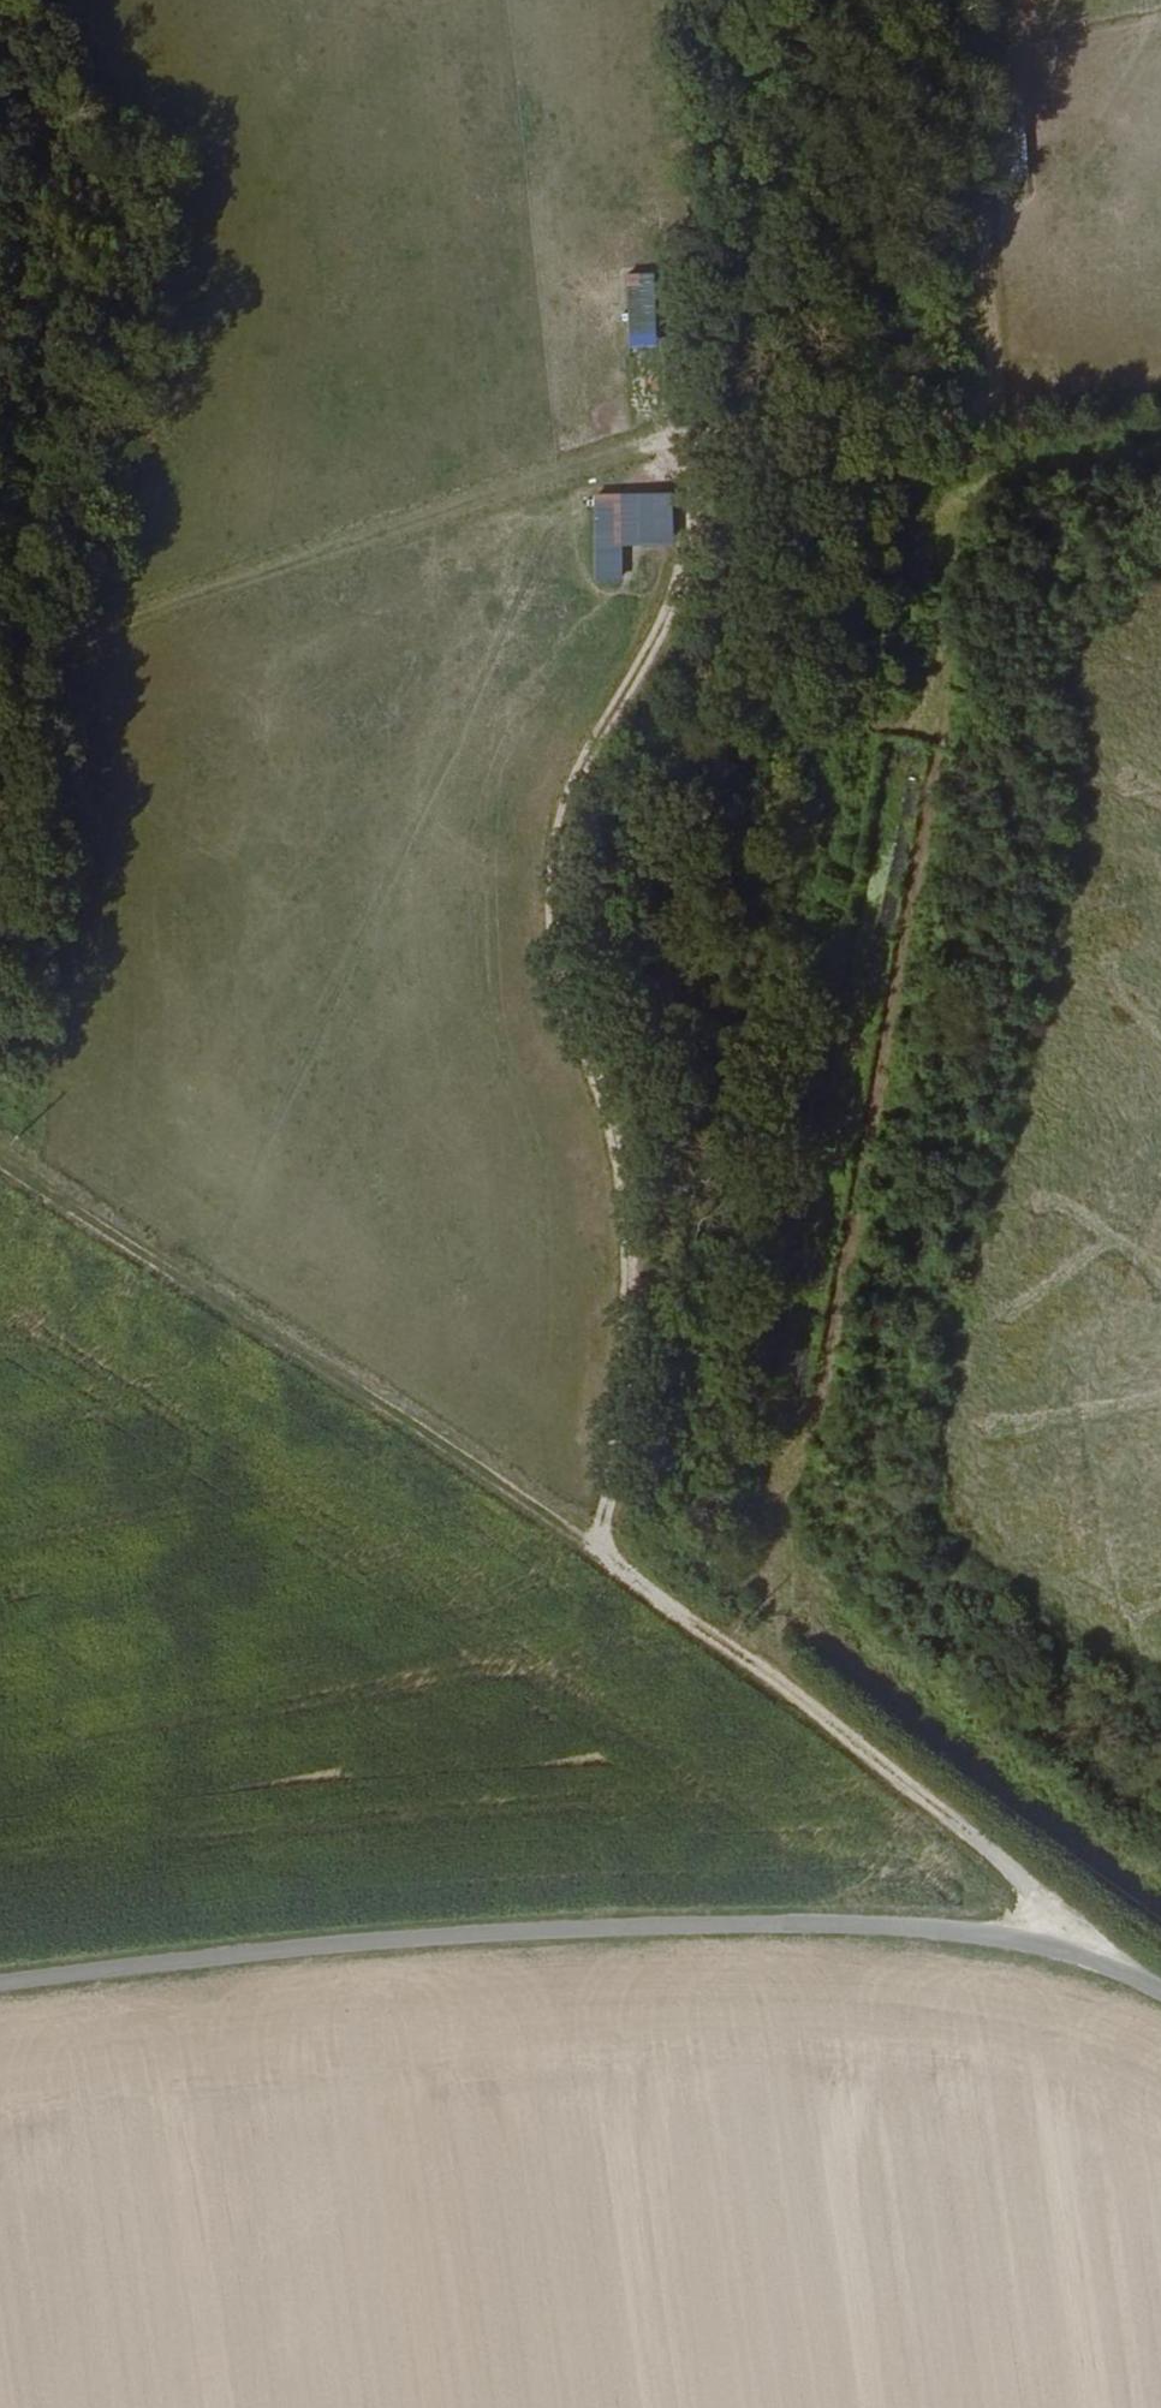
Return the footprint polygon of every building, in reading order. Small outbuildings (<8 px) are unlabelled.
[(656,273),(627,274),(630,348),(659,347),(656,273)] [(593,494),(594,580),(623,580),(622,494),(593,494)]
